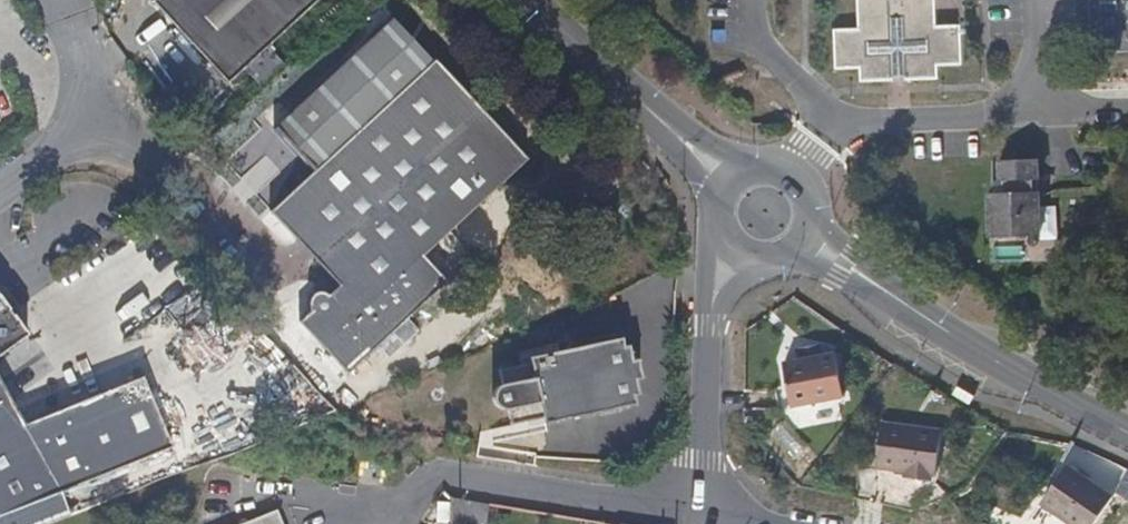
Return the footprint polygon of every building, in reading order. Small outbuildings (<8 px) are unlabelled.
[(314,0),(149,0),(144,4),(190,53),(221,87),(314,0)] [(849,24),(825,24),(826,65),(850,64),(851,77),(863,77),(884,76),(883,68),(899,68),(899,76),(915,75),(930,74),(930,61),(955,60),(954,34),(929,36),(929,23),(928,0),(849,0),(849,24)] [(528,164),(490,123),(458,89),(429,55),(426,59),(386,17),(343,59),(304,97),(269,130),(309,172),(293,186),(266,213),(305,256),(340,296),(333,303),(329,303),(328,300),(325,297),(321,295),(314,295),(308,298),(305,305),(304,310),(303,315),(308,318),(309,322),(307,326),(299,334),(349,387),(372,364),(407,330),(447,292),(423,266),(439,250),(486,204),(528,164)] [(954,34),(954,22),(929,23),(929,36),(954,34)] [(899,76),(899,68),(883,68),(884,76),(899,76)] [(1033,211),(1034,154),(986,154),(986,185),(982,185),(982,212),(992,212),(992,232),(1026,231),(1025,212),(1033,211)] [(1034,232),(1033,211),(1025,212),(1026,231),(1034,232)] [(992,232),(992,212),(982,212),(982,232),(992,232)] [(24,344),(0,310),(0,362),(24,344)] [(644,393),(643,374),(636,374),(635,360),(629,360),(628,351),(575,357),(574,350),(546,353),(547,368),(515,372),(521,426),(555,422),(555,427),(637,418),(636,409),(641,408),(639,393),(644,393)] [(845,403),(837,359),(784,368),(790,412),(845,403)] [(4,406),(0,399),(0,520),(17,513),(71,492),(123,471),(171,451),(156,419),(141,382),(100,401),(57,420),(23,434),(4,406)] [(974,404),(977,400),(961,390),(956,397),(972,407),(974,404)] [(556,436),(555,427),(555,422),(521,426),(523,440),(556,436)] [(932,479),(941,433),(883,422),(874,465),(900,472),(900,479),(926,484),(928,478),(932,479)] [(1117,504),(1072,469),(1030,523),(1101,523),(1117,504)] [(1127,499),(1127,471),(1117,494),(1127,499)] [(490,505),(451,499),(451,523),(475,523),(487,523),(490,505)]
